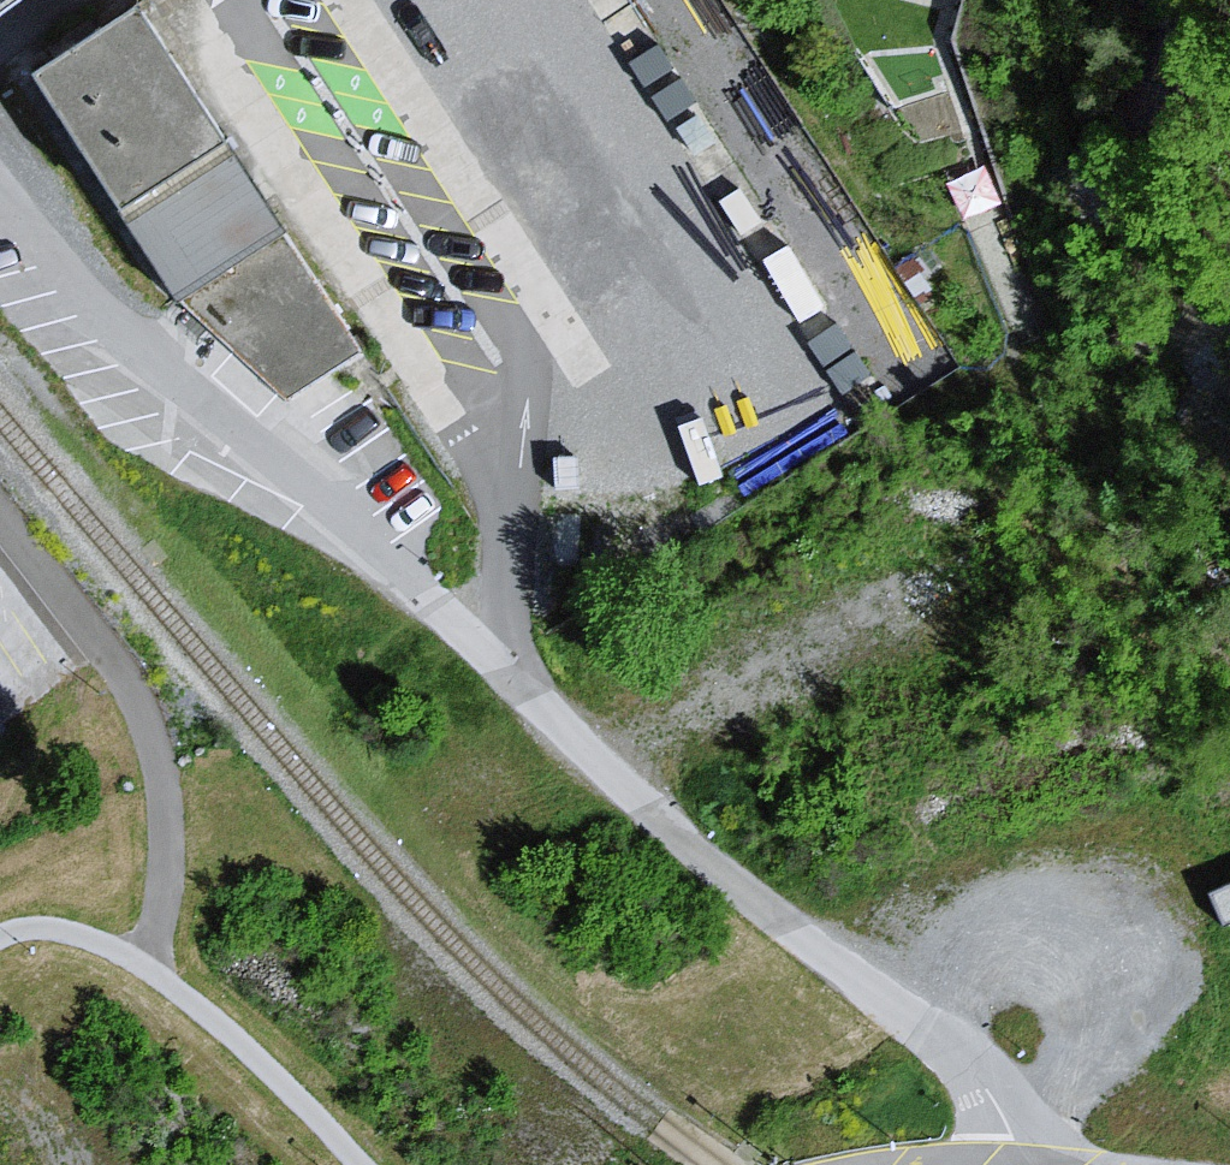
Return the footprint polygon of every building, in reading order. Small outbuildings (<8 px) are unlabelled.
[(13,0),(0,0),(0,9),(13,0)] [(176,300),(286,400),(362,354),(136,7),(32,75),(176,300)]
